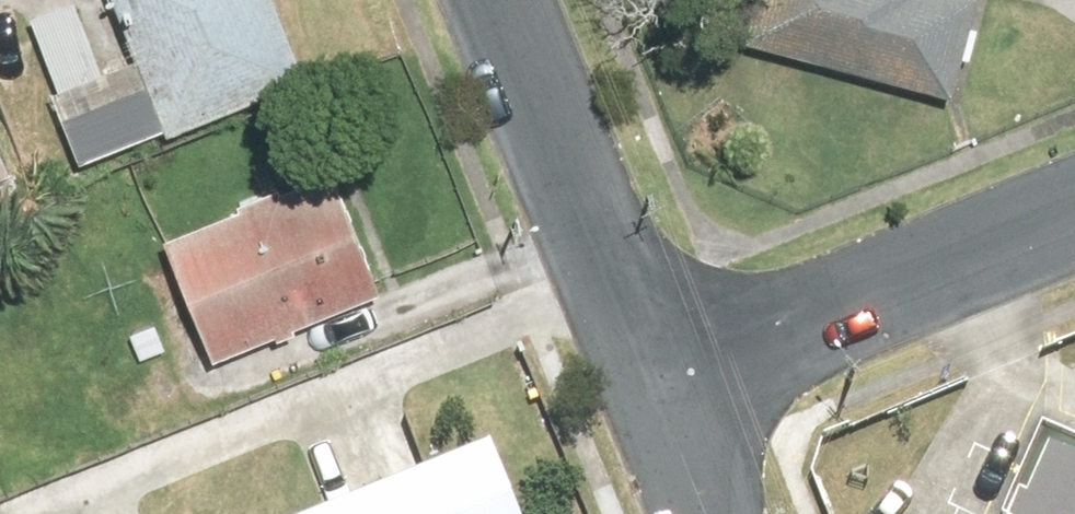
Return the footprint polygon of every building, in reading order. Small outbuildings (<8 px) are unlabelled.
[(171,108),(305,49),(284,0),(123,0),(171,108)] [(749,38),(970,97),(996,0),(759,0),(749,38)] [(21,157),(0,62),(0,164),(21,157)] [(176,243),(228,377),(386,316),(334,182),(176,243)] [(1052,422),(1013,513),(1074,513),(1074,431),(1052,422)] [(271,513),(524,513),(493,432),(271,513)]
